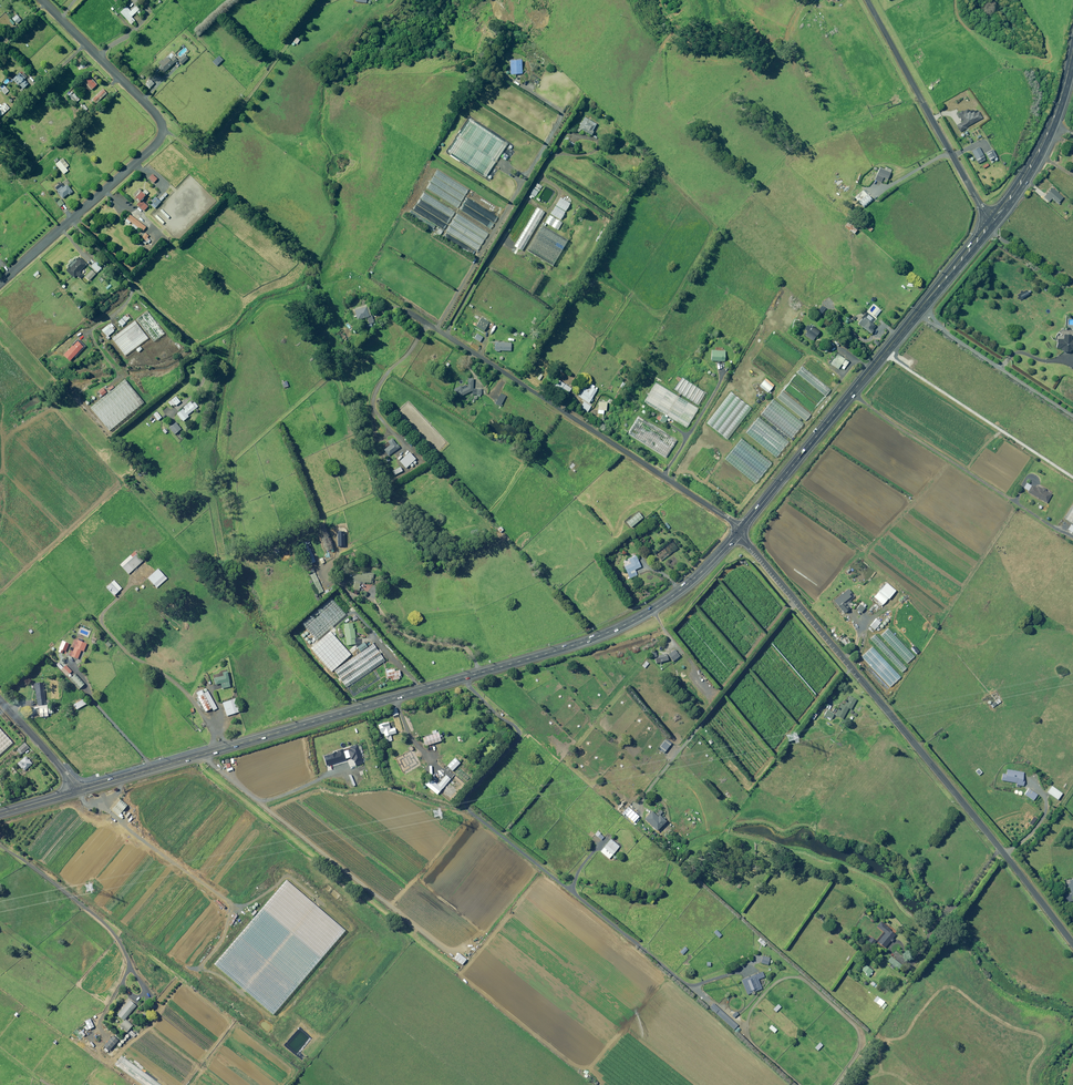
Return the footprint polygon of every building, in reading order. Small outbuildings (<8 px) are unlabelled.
[(125,379),(91,407),(111,432),(145,404),(125,379)] [(731,391),(707,423),(729,439),(752,407),(731,391)] [(774,399),(761,414),(792,439),(805,424),(774,399)] [(759,416),(746,432),(777,457),(790,441),(759,416)] [(741,439),(725,460),(756,484),(772,463),(741,439)] [(330,597),(301,623),(316,639),(345,613),(330,597)] [(331,632),(312,649),(332,672),(351,655),(331,632)] [(373,644),(335,671),(346,687),(385,660),(373,644)] [(287,881),(215,965),(275,1016),(347,932),(287,881)]
